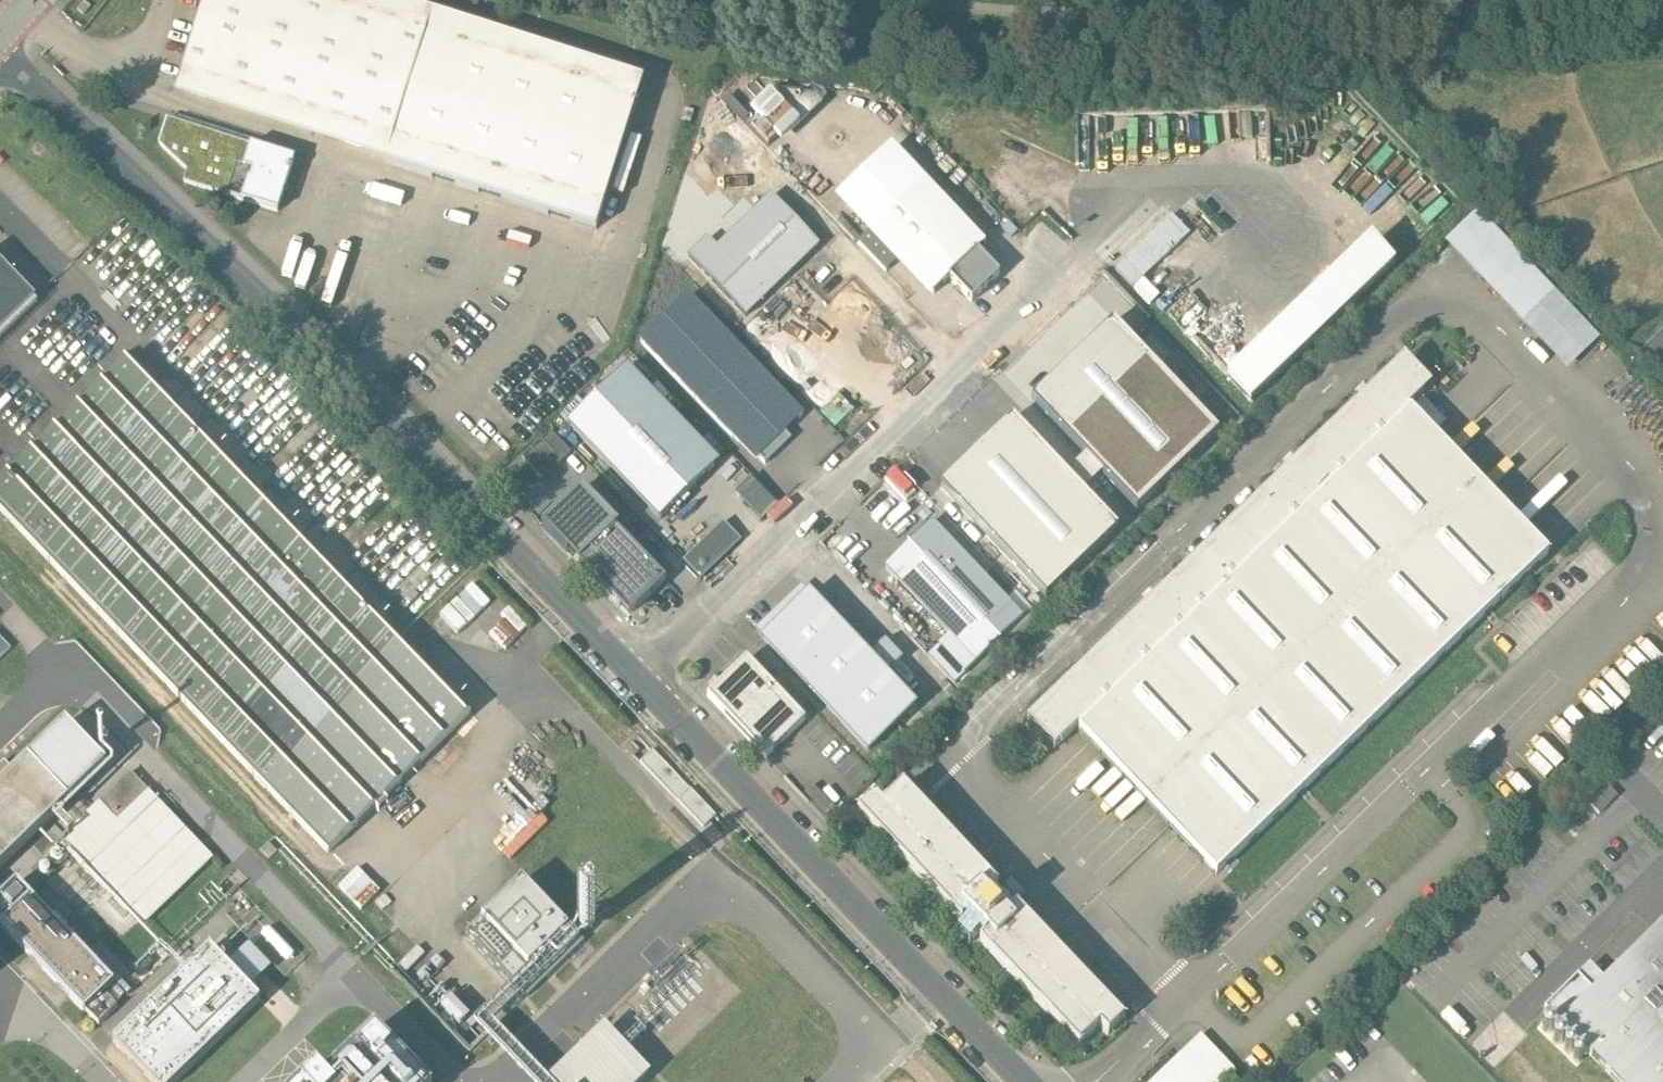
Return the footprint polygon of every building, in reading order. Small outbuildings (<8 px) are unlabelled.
[(390,0),(206,0),(175,95),(595,229),(643,81),(390,0)] [(295,157),(168,117),(160,142),(188,169),(184,180),(278,210),(295,157)] [(977,251),(891,162),(847,204),(872,231),(899,259),(934,294),(949,279),(977,251)] [(708,239),(688,258),(745,317),(819,245),(771,197),(717,249),(708,239)] [(1353,202),(1338,218),(1358,236),(1367,228),(1359,220),(1365,213),(1353,202)] [(1190,233),(1172,214),(1115,268),(1150,304),(1158,297),(1142,279),(1190,233)] [(1477,221),(1452,245),(1567,363),(1591,339),(1477,221)] [(886,272),(899,259),(872,231),(859,244),(886,272)] [(1390,262),(1369,240),(1227,376),(1249,398),(1248,399),(1250,401),(1394,263),(1392,260),(1390,262)] [(977,251),(949,279),(972,302),(1000,275),(977,251)] [(37,299),(0,261),(0,335),(37,299)] [(689,297),(641,343),(755,461),(758,459),(765,465),(792,439),(785,433),(803,416),(689,297)] [(1218,431),(1113,321),(1031,399),(1085,455),(1066,473),(1083,491),(1102,473),(1137,509),(1218,431)] [(0,484),(0,509),(328,850),(472,713),(154,382),(161,375),(139,351),(0,484)] [(1405,360),(1029,721),(1055,748),(1077,727),(1217,872),(1231,859),(1303,790),(1487,613),(1535,567),(1549,554),(1409,408),(1431,387),(1405,360)] [(621,373),(568,424),(661,520),(704,479),(713,468),(621,373)] [(1013,418),(940,487),(1046,597),(1119,527),(1083,491),(1066,473),(1013,418)] [(572,452),(551,431),(522,458),(544,479),(572,452)] [(752,477),(734,493),(762,522),(779,505),(752,477)] [(581,489),(541,527),(629,618),(666,582),(616,530),(619,527),(581,489)] [(932,522),(884,568),(950,636),(976,664),(1024,618),(932,522)] [(701,580),(741,541),(723,523),(683,562),(701,580)] [(459,633),(500,595),(481,575),(440,613),(459,633)] [(802,587),(755,633),(869,751),(916,706),(886,674),(902,659),(885,642),(870,657),(802,587)] [(955,683),(976,664),(950,636),(929,655),(955,683)] [(11,649),(0,637),(0,660),(11,649)] [(747,662),(707,699),(766,760),(805,723),(747,662)] [(68,804),(68,802),(69,803),(107,767),(66,725),(29,760),(30,762),(27,762),(0,788),(0,869),(68,804)] [(213,860),(131,774),(61,840),(144,926),(213,860)] [(874,798),(859,814),(962,920),(964,918),(968,922),(958,931),(970,944),(980,934),(983,938),(981,941),(1080,1043),(1101,1023),(1109,1032),(1125,1017),(1017,906),(1013,910),(1007,904),(1015,897),(1007,888),(999,895),(993,890),(998,885),(903,787),(883,807),(874,798)] [(523,879),(521,879),(466,932),(528,997),(584,943),(523,879)] [(107,993),(114,985),(115,983),(19,883),(17,883),(0,899),(0,923),(85,1011),(87,1011),(100,1024),(119,1006),(107,993)] [(1544,1010),(1614,1081),(1662,1081),(1662,926),(1606,982),(1590,965),(1544,1010)] [(115,1040),(114,1042),(152,1081),(176,1081),(260,1001),(260,1000),(211,949),(210,949),(115,1040)] [(604,1026),(550,1078),(554,1081),(642,1081),(650,1074),(604,1026)] [(375,1029),(374,1029),(334,1067),(335,1068),(326,1077),(318,1068),(316,1068),(301,1081),(427,1081),(375,1029)] [(1154,1081),(1222,1081),(1234,1071),(1201,1037),(1154,1081)]
